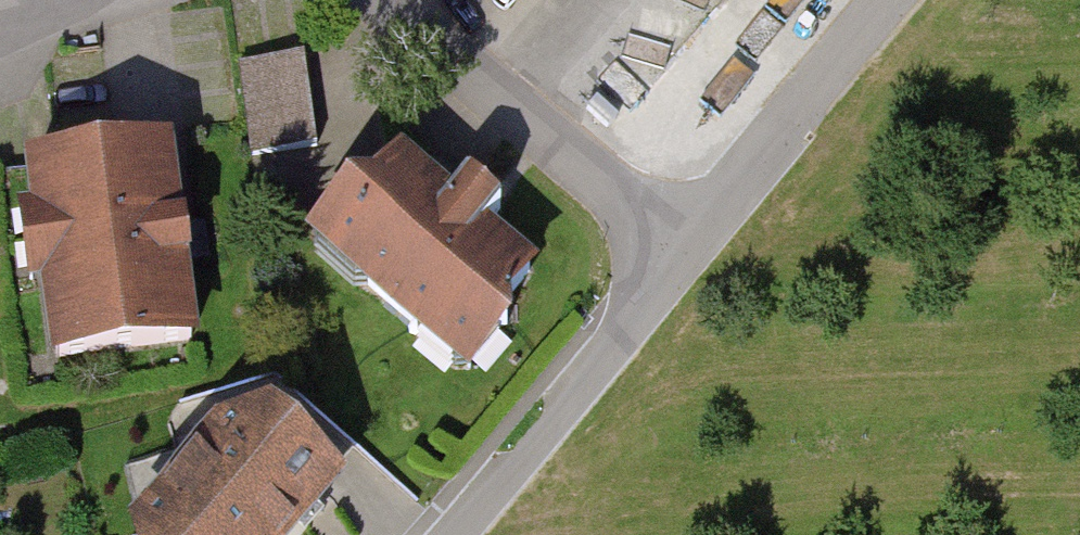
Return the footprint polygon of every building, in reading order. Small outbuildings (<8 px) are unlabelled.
[(308,51),(237,60),(249,155),(321,146),(308,51)] [(191,350),(161,147),(19,169),(50,371),(191,350)] [(391,147),(306,251),(464,380),(550,276),(391,147)] [(297,523),(333,483),(267,423),(227,435),(224,438),(123,466),(141,531),(139,533),(140,534),(286,534),(297,523)]
